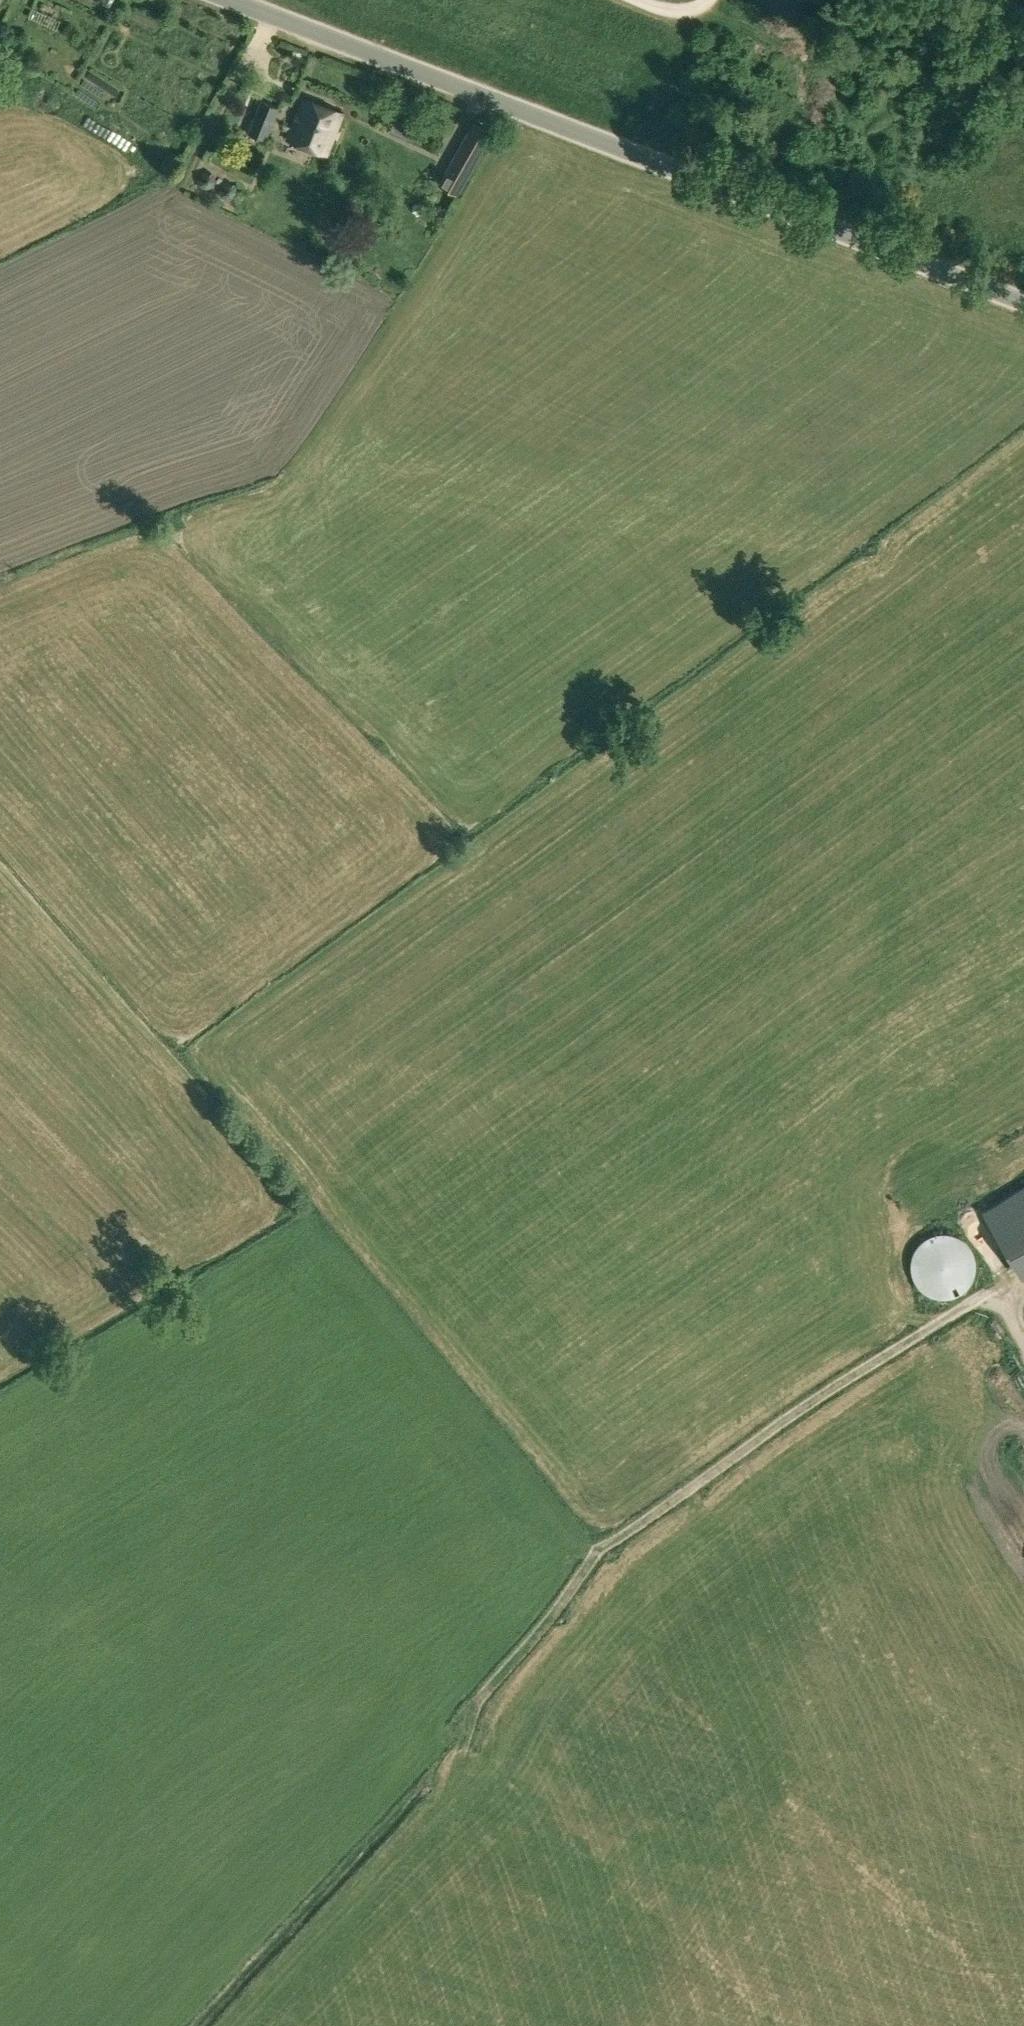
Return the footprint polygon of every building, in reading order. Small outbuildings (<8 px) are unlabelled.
[(248,133),(268,140),(281,106),(261,99),(248,133)] [(290,137),(325,152),(341,114),(305,99),(290,137)] [(476,122),(465,140),(482,150),(492,132),(476,122)] [(444,187),(457,194),(469,172),(453,163),(440,185),(444,187)] [(199,181),(201,187),(206,189),(212,187),(215,182),(213,176),(207,174),(202,176),(199,181)] [(220,192),(222,198),(228,200),(233,198),(236,193),(234,187),(229,185),(223,187),(220,192)] [(983,1212),(1014,1263),(1023,1257),(1023,1186),(983,1212)] [(912,1259),(911,1262),(911,1265),(911,1268),(912,1271),(912,1274),(913,1276),(914,1279),(915,1282),(917,1284),(918,1286),(920,1288),(922,1290),(925,1292),(927,1294),(930,1295),(932,1296),(935,1297),(938,1298),(940,1298),(943,1298),(946,1298),(949,1298),(952,1298),(955,1297),(957,1296),(960,1294),(962,1293),(965,1291),(967,1289),(969,1287),(970,1285),(972,1283),(973,1280),(975,1277),(975,1275),(976,1272),(977,1269),(977,1266),(977,1263),(976,1261),(976,1258),(975,1255),(974,1252),(973,1250),(971,1247),(969,1245),(967,1243),(965,1241),(963,1239),(961,1238),(958,1236),(956,1235),(953,1234),(950,1234),(947,1233),(945,1233),(942,1233),(939,1233),(936,1234),(933,1235),(931,1236),(928,1237),(926,1239),(923,1240),(921,1242),(919,1244),(917,1246),(916,1249),(915,1251),(913,1254),(913,1257),(912,1259)]
